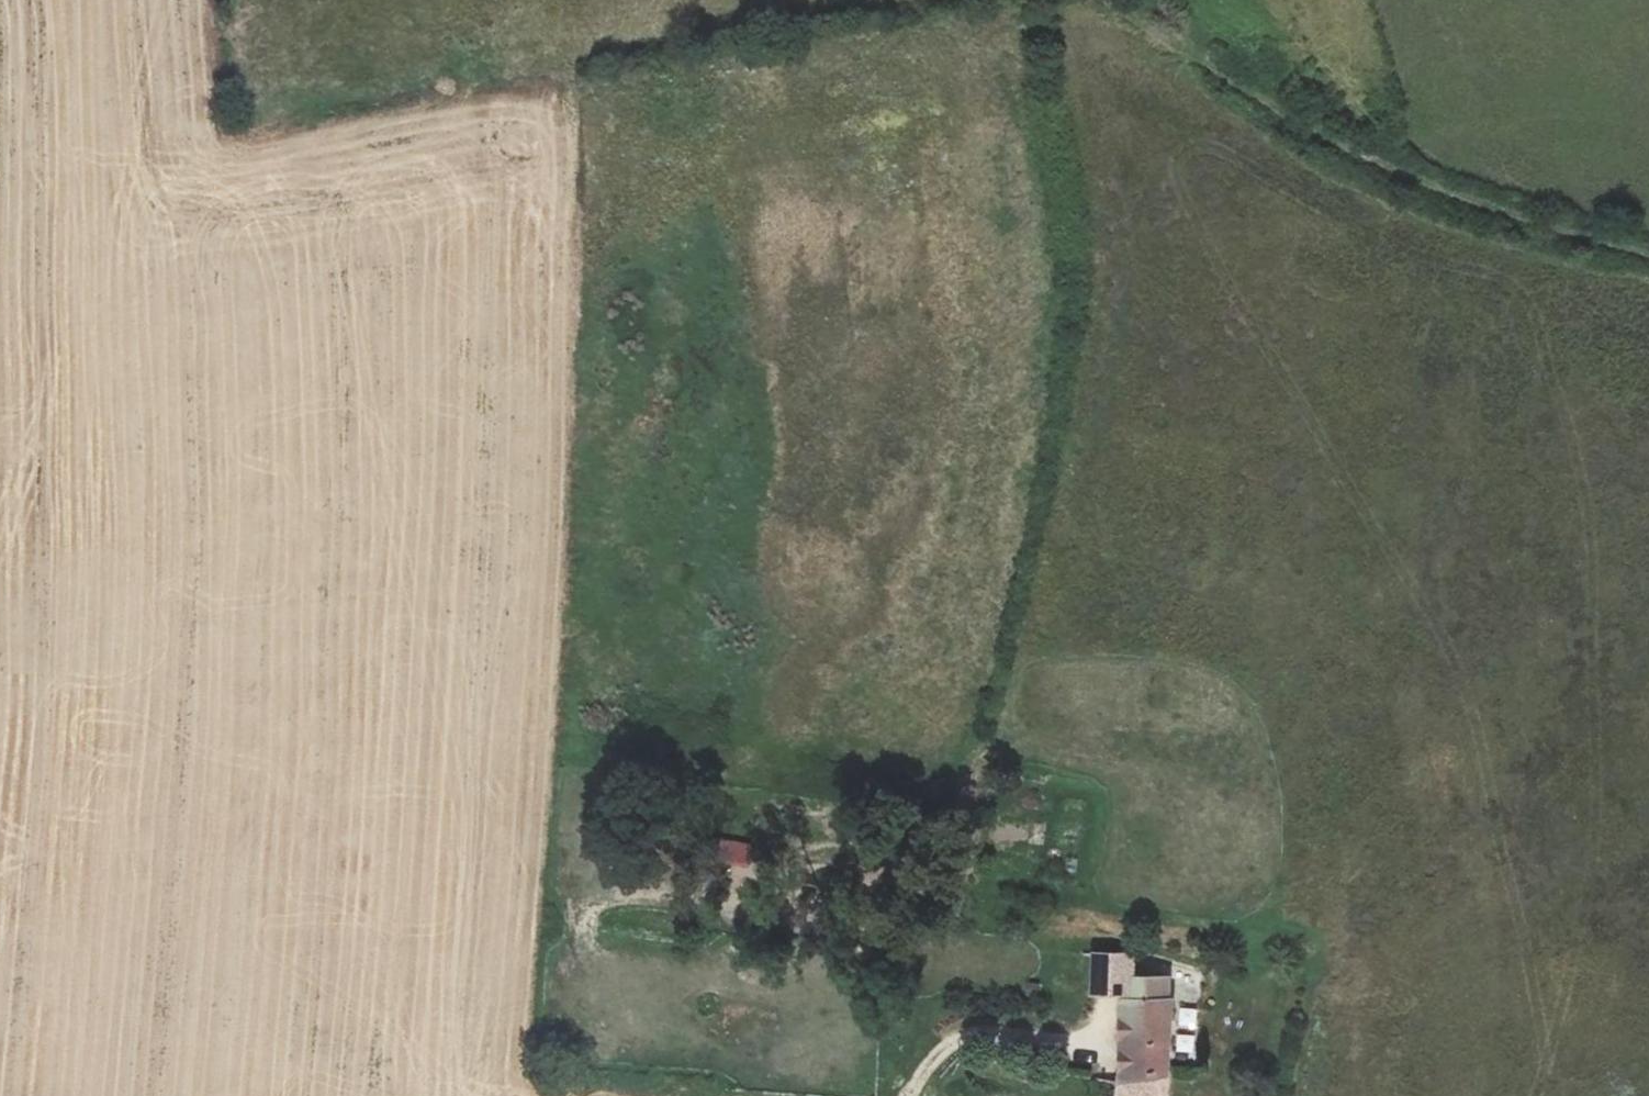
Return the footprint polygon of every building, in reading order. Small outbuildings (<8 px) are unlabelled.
[(1059,842),(1053,855),(1065,863),(1073,850),(1059,842)] [(1094,998),(1132,1005),(1135,983),(1138,965),(1099,959),(1094,998)] [(1178,1013),(1167,1011),(1171,989),(1135,983),(1132,1005),(1120,1095),(1169,1095),(1178,1013)]
